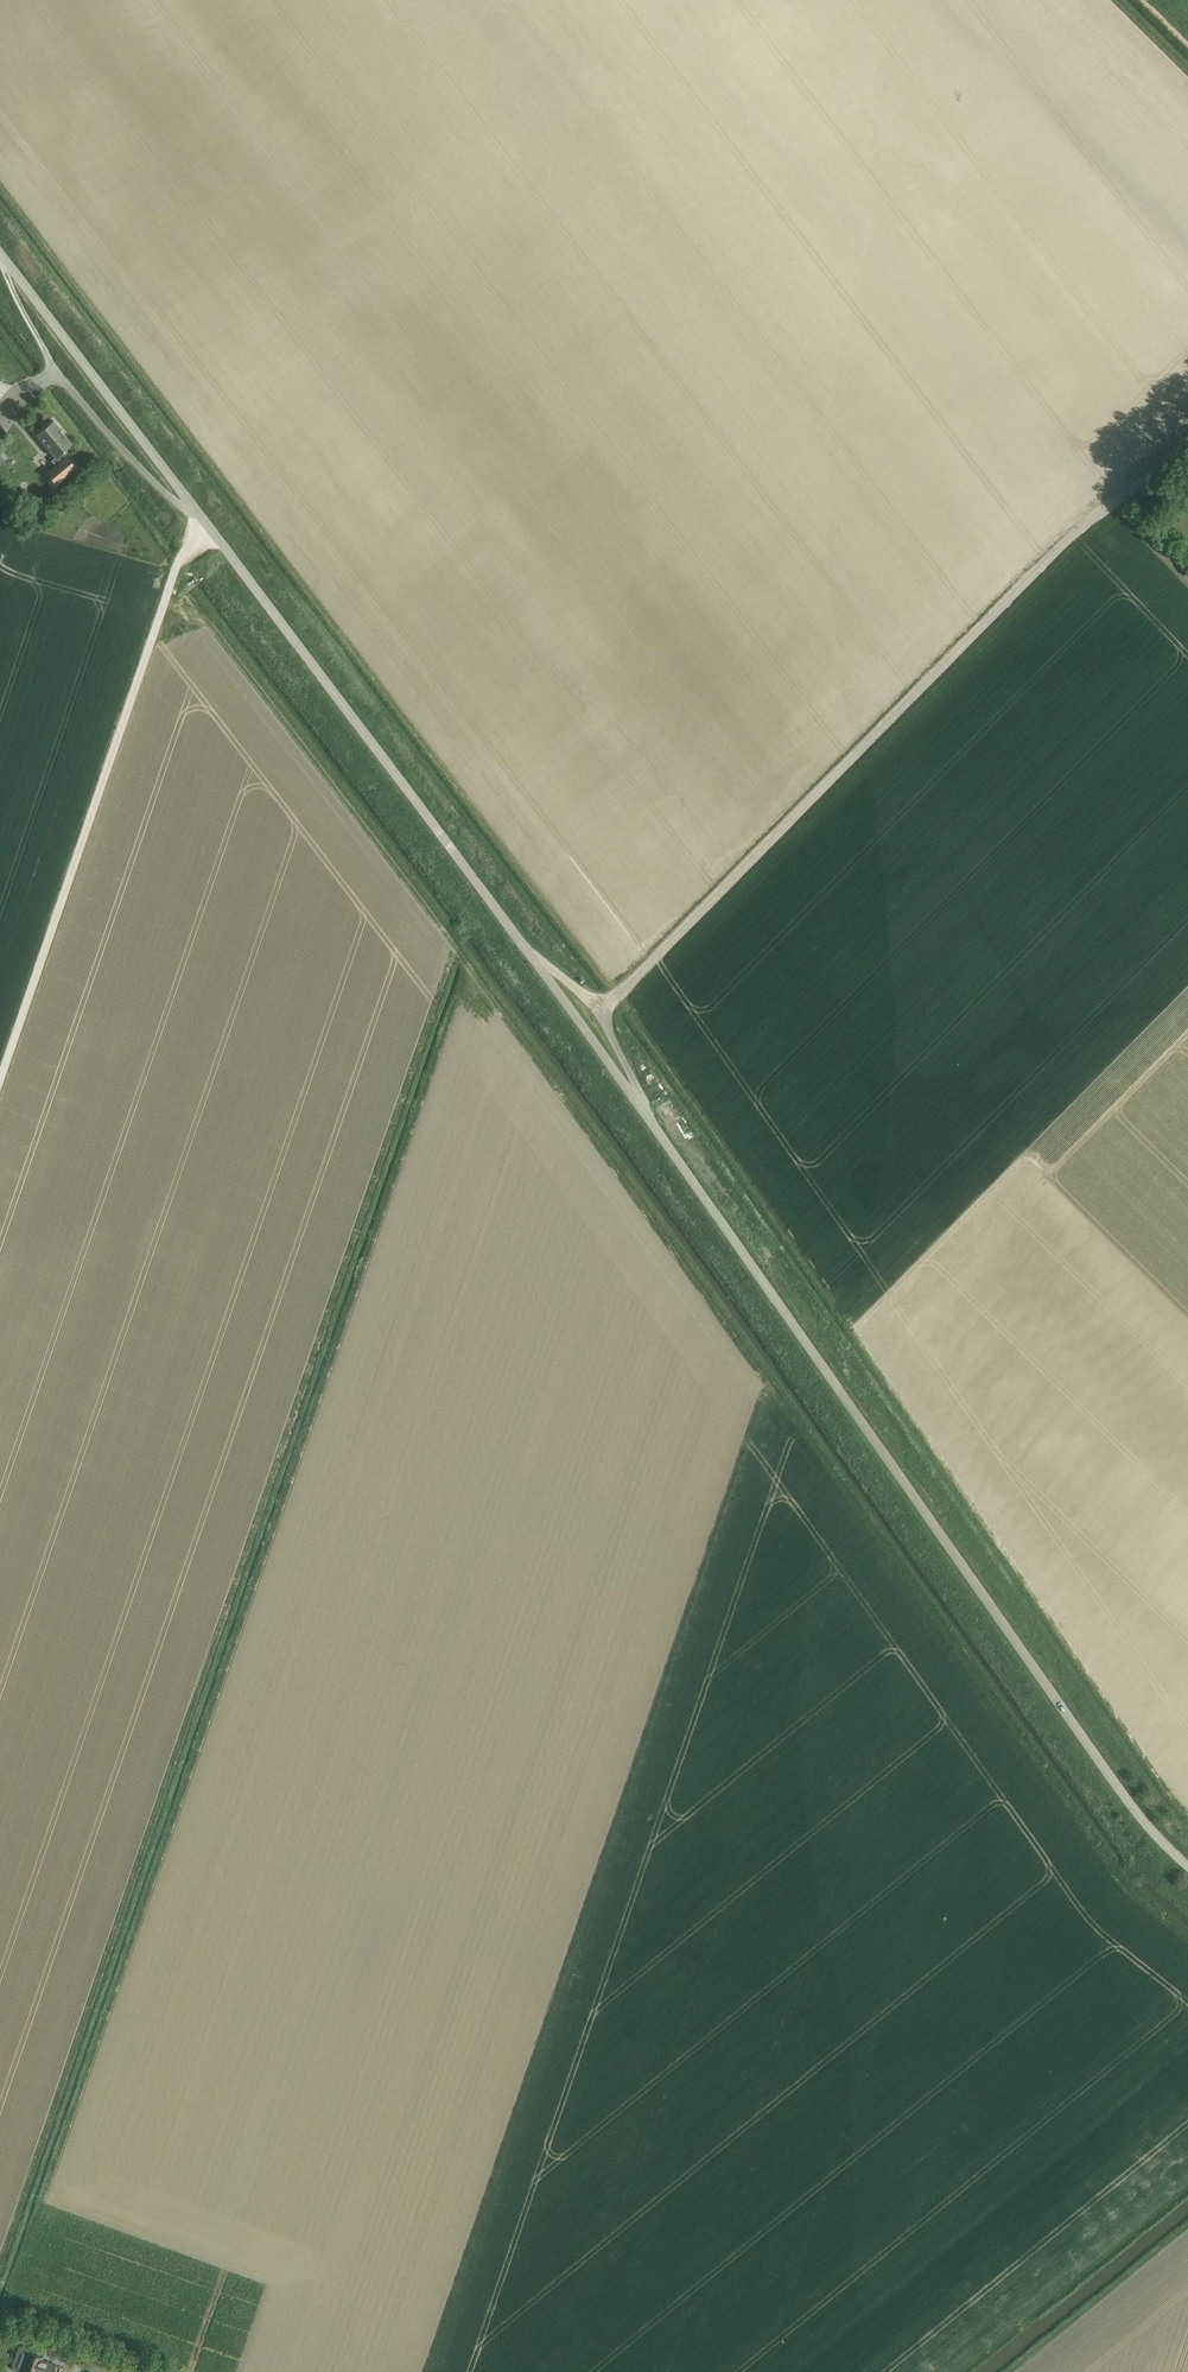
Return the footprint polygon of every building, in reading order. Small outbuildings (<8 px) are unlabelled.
[(73,444),(53,421),(36,434),(56,458),(54,460),(53,464),(55,467),(47,474),(56,485),(75,469),(66,458),(65,458),(61,454),(73,444)] [(40,487),(50,499),(55,494),(46,483),(40,487)] [(43,509),(34,511),(36,519),(36,521),(38,521),(44,520),(43,509)] [(11,2368),(21,2371),(53,2371),(56,2364),(42,2359),(43,2356),(28,2351),(29,2348),(19,2344),(11,2368)]
